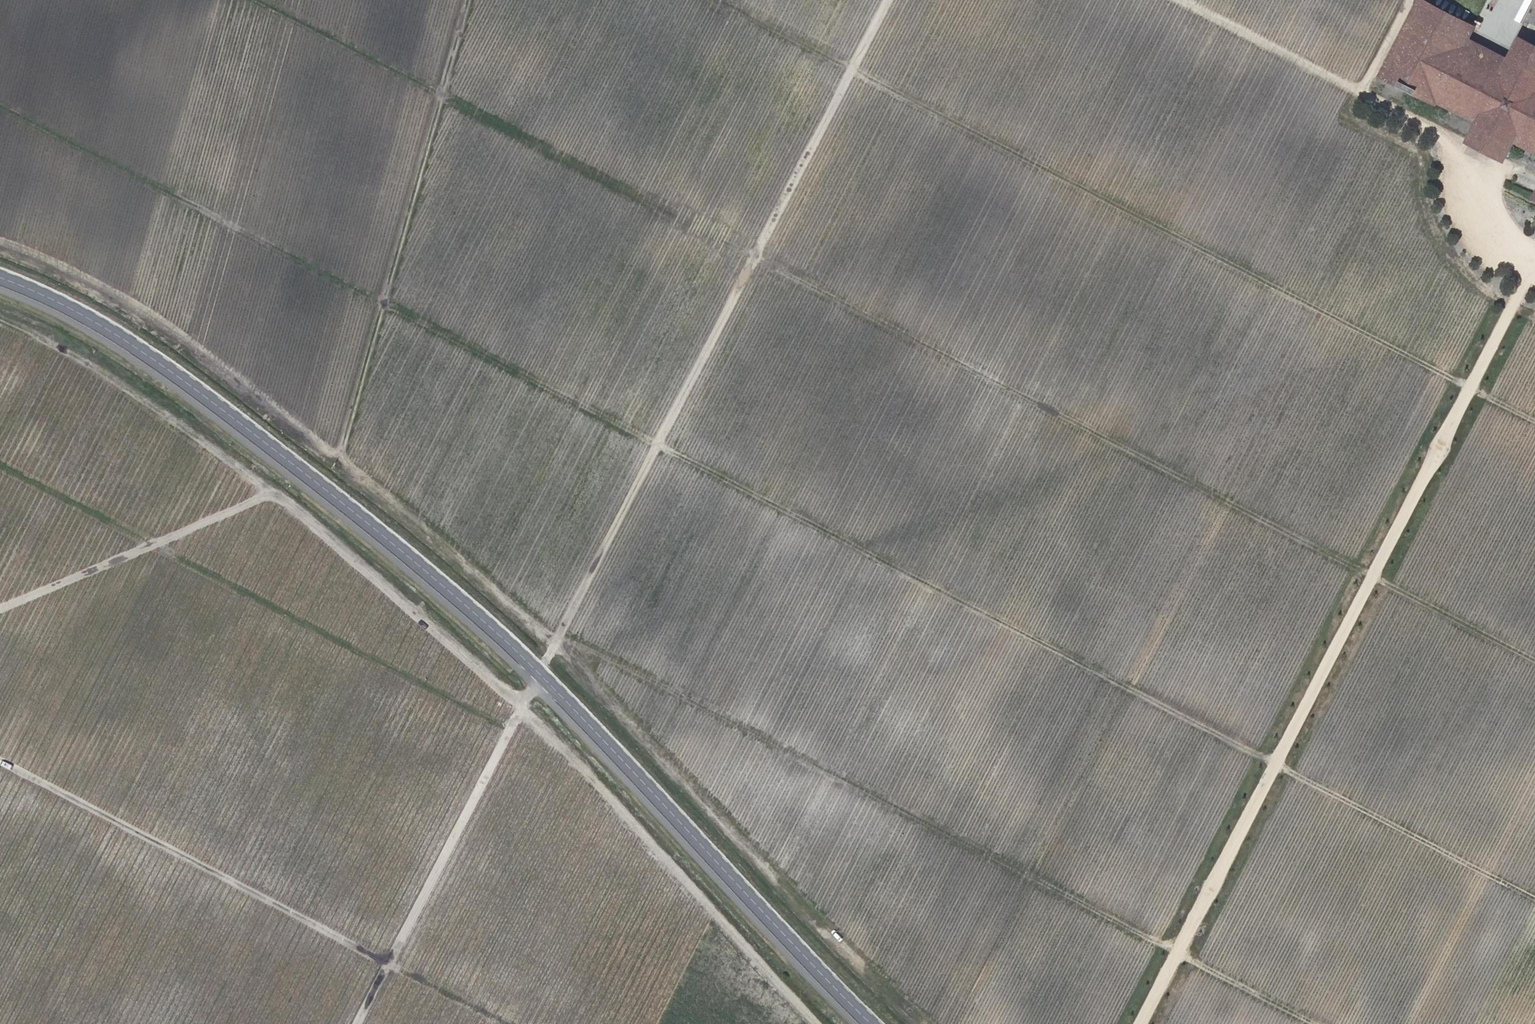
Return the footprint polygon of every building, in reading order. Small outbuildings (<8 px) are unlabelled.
[(1526,142),(1534,146),(1534,77),(1407,16),(1380,71),(1477,118),(1457,158),(1502,180),(1522,140),(1526,142)]
